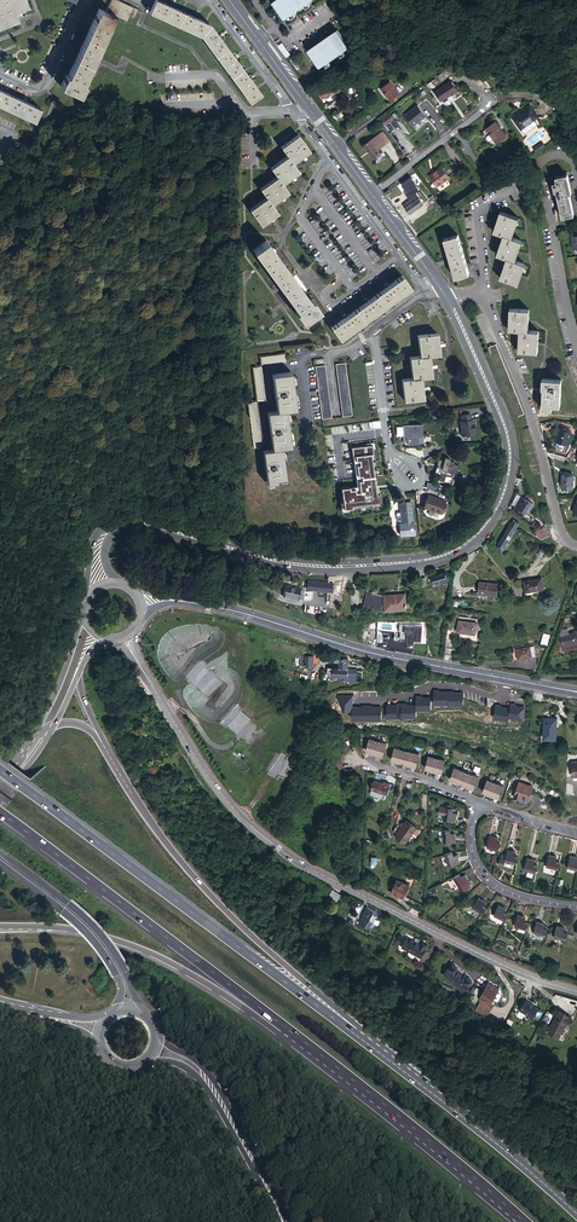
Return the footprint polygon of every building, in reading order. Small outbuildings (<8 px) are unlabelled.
[(2,31),(24,23),(20,13),(34,7),(31,0),(0,0),(0,26),(2,31)] [(59,86),(78,96),(83,84),(81,83),(113,16),(127,23),(130,18),(135,21),(139,11),(116,0),(112,0),(106,12),(100,9),(66,76),(64,75),(59,86)] [(171,6),(158,0),(156,0),(151,12),(202,37),(251,102),(262,94),(253,82),(251,79),(238,61),(236,58),(222,40),(220,37),(211,25),(198,19),(194,17),(175,8),(171,6)] [(270,0),(282,16),(288,12),(291,16),(295,13),(292,9),(303,1),(305,5),(309,2),(308,0),(271,0),(270,0)] [(343,48),(349,44),(337,27),(307,49),(319,66),(325,62),(327,65),(331,63),(328,59),(339,51),(342,55),(346,52),(343,48)] [(277,45),(285,57),(290,53),(281,42),(277,45)] [(444,70),(439,75),(442,79),(448,75),(444,70)] [(357,77),(352,78),(340,79),(348,85),(358,82),(357,77)] [(322,97),(342,91),(341,87),(340,79),(328,82),(330,88),(321,91),(322,97)] [(452,79),(437,91),(445,100),(459,88),(452,79)] [(391,80),(382,87),(392,100),(401,92),(391,80)] [(33,126),(40,112),(25,105),(21,104),(1,93),(0,93),(0,109),(33,126)] [(414,125),(427,114),(419,104),(405,115),(414,125)] [(539,119),(530,106),(522,112),(524,113),(513,121),(522,132),(522,131),(525,135),(526,135),(537,127),(537,125),(534,122),(539,119)] [(391,112),(383,119),(387,124),(395,117),(391,112)] [(386,126),(391,131),(398,125),(393,119),(386,126)] [(495,125),(486,132),(497,146),(506,139),(495,125)] [(390,139),(383,130),(365,144),(375,157),(381,153),(378,148),(381,146),(382,145),(390,139)] [(270,198),(254,209),(266,226),(282,215),(276,206),(292,194),(287,185),(294,180),(304,173),(299,165),(315,154),(303,137),(287,149),(292,157),(275,169),(281,178),(264,190),(270,198)] [(535,151),(544,145),(541,142),(533,148),(535,151)] [(442,164),(437,168),(446,179),(450,175),(442,164)] [(446,179),(437,168),(433,171),(435,173),(432,176),(438,185),(446,179)] [(486,170),(480,174),(485,181),(491,177),(486,170)] [(555,197),(558,217),(570,214),(567,196),(569,195),(565,175),(552,178),(553,183),(551,184),(553,198),(555,197)] [(407,195),(401,200),(412,215),(426,205),(425,204),(428,202),(425,197),(421,200),(418,196),(421,193),(419,189),(408,196),(407,195)] [(517,220),(498,212),(490,232),(502,237),(493,257),(502,261),(495,279),(512,286),(520,268),(510,264),(518,244),(509,240),(517,220)] [(457,234),(443,237),(447,256),(446,257),(446,261),(448,261),(451,276),(466,273),(457,234)] [(567,237),(570,250),(571,250),(572,255),(576,254),(576,235),(567,237)] [(271,245),(257,255),(299,314),(298,315),(305,326),(322,314),(315,303),(313,304),(271,245)] [(347,314),(343,317),(330,326),(338,338),(411,286),(403,274),(390,284),(387,286),(368,299),(365,302),(347,314)] [(516,324),(514,346),(535,348),(537,326),(527,325),(529,304),(509,303),(507,323),(516,324)] [(401,379),(403,399),(424,397),(421,376),(430,375),(427,354),(438,352),(436,333),(416,335),(418,355),(408,356),(411,377),(401,379)] [(573,351),(565,354),(566,357),(576,387),(576,362),(573,351)] [(259,356),(260,365),(285,361),(284,353),(259,356)] [(335,362),(342,414),(352,412),(345,361),(335,362)] [(324,363),(314,364),(321,417),(331,415),(324,363)] [(251,367),(256,400),(265,399),(261,366),(251,367)] [(262,450),(266,480),(285,477),(281,447),(290,445),(285,409),(295,408),(290,371),(271,374),(276,410),(267,411),(271,448),(262,450)] [(542,389),(541,408),(552,408),(552,406),(560,406),(560,378),(539,378),(539,388),(542,389)] [(247,402),(253,447),(261,446),(256,401),(247,402)] [(460,418),(462,433),(474,431),(475,429),(473,416),(471,416),(470,411),(461,412),(462,418),(460,418)] [(424,423),(423,423),(403,424),(404,439),(408,439),(408,444),(420,443),(419,435),(424,435),(424,423)] [(561,427),(556,439),(554,443),(555,446),(558,447),(561,446),(563,442),(565,443),(571,431),(561,427)] [(352,503),(381,499),(380,490),(378,491),(377,482),(376,475),(373,454),(375,453),(374,445),(352,448),(353,457),(356,456),(356,461),(360,461),(360,464),(357,465),(358,475),(362,475),(362,479),(359,479),(360,489),(356,490),(355,487),(350,488),(350,485),(341,487),(343,506),(352,505),(352,503)] [(438,464),(436,470),(441,472),(442,470),(448,472),(448,470),(454,471),(454,470),(459,472),(461,464),(456,462),(458,460),(452,458),(453,456),(448,454),(446,458),(440,456),(438,462),(441,463),(440,465),(438,464)] [(561,474),(561,487),(572,487),(572,474),(561,474)] [(427,492),(422,505),(438,512),(444,499),(427,492)] [(515,508),(526,513),(532,502),(522,496),(520,499),(517,497),(513,504),(516,506),(515,508)] [(395,524),(397,535),(413,532),(411,521),(410,522),(407,501),(395,503),(397,512),(394,512),(393,514),(394,520),(395,521),(398,520),(399,523),(395,524)] [(511,522),(510,524),(498,545),(504,549),(520,522),(513,518),(511,522)] [(545,526),(540,528),(536,529),(540,537),(548,534),(545,526)] [(432,575),(434,582),(449,579),(447,572),(432,575)] [(428,575),(421,576),(422,584),(429,584),(428,575)] [(528,578),(529,589),(543,587),(543,590),(549,590),(547,576),(528,578)] [(483,581),(482,592),(501,594),(502,583),(483,581)] [(310,583),(309,591),(333,593),(334,585),(328,585),(324,584),(310,583)] [(298,600),(298,599),(300,591),(300,590),(286,586),(283,596),(298,600)] [(368,592),(365,607),(381,609),(385,606),(386,608),(405,608),(405,594),(385,595),(368,592)] [(474,619),(456,616),(454,626),(472,629),(474,619)] [(423,626),(394,624),(394,639),(407,640),(407,642),(415,643),(415,639),(422,640),(423,626)] [(446,628),(444,650),(452,650),(455,629),(446,628)] [(563,650),(576,646),(576,634),(567,637),(565,632),(560,633),(559,637),(563,650)] [(543,634),(540,643),(546,645),(549,636),(543,634)] [(563,650),(564,655),(576,651),(576,646),(563,650)] [(510,652),(512,661),(534,657),(533,648),(510,652)] [(314,662),(314,656),(301,655),(301,663),(305,663),(305,667),(313,668),(314,662)] [(348,669),(339,668),(328,668),(328,676),(343,677),(347,678),(347,676),(356,676),(356,669),(348,669)] [(347,678),(343,677),(342,685),(346,685),(347,682),(355,682),(356,676),(347,676),(347,678)] [(543,705),(540,726),(553,727),(555,706),(543,705)] [(380,754),(384,742),(366,737),(363,749),(380,754)] [(391,748),(388,761),(414,767),(417,754),(391,748)] [(427,757),(424,770),(440,774),(443,761),(427,757)] [(453,768),(449,781),(473,788),(477,775),(453,768)] [(520,771),(516,785),(522,787),(523,784),(531,786),(534,775),(520,771)] [(487,779),(483,792),(499,797),(503,785),(487,779)] [(392,785),(386,783),(386,785),(384,784),(376,782),(374,791),(389,795),(392,785)] [(454,813),(453,813),(450,812),(451,808),(438,805),(437,812),(442,814),(441,819),(453,822),(454,813)] [(409,826),(395,838),(403,848),(410,842),(413,845),(415,845),(420,841),(420,839),(417,836),(418,836),(409,826)] [(449,830),(441,830),(441,842),(453,842),(453,834),(449,834),(449,830)] [(485,850),(497,853),(498,846),(494,845),(496,840),(488,838),(485,850)] [(504,861),(516,864),(517,857),(514,856),(515,852),(506,850),(505,856),(504,861)] [(546,862),(558,865),(560,859),(556,858),(557,854),(549,852),(546,862)] [(450,853),(443,854),(446,866),(457,862),(455,855),(451,856),(450,853)] [(366,854),(365,873),(369,873),(370,864),(376,865),(376,858),(371,858),(371,854),(366,854)] [(576,869),(576,857),(572,856),(568,867),(576,869)] [(524,868),(536,871),(537,865),(534,865),(536,860),(527,857),(524,868)] [(536,871),(524,868),(522,875),(534,878),(536,871)] [(457,874),(449,878),(455,889),(466,883),(462,875),(458,877),(457,874)] [(397,881),(390,893),(402,899),(409,887),(397,881)] [(332,890),(326,899),(333,904),(339,895),(332,890)] [(470,906),(481,914),(485,908),(481,906),(484,902),(477,897),(470,906)] [(492,916),(503,922),(506,916),(503,914),(505,909),(498,905),(492,916)] [(375,913),(365,908),(359,919),(360,920),(359,923),(366,927),(367,923),(369,924),(375,913)] [(514,928),(525,932),(527,925),(524,924),(525,920),(517,917),(514,928)] [(533,934),(544,937),(546,930),(543,929),(544,925),(544,924),(537,922),(533,934)] [(553,937),(565,941),(567,934),(563,933),(564,929),(556,926),(553,937)] [(420,945),(417,943),(405,937),(400,948),(419,958),(426,944),(422,942),(420,945)] [(456,968),(451,964),(449,966),(441,975),(461,992),(469,983),(470,981),(466,977),(464,979),(454,970),(456,968)] [(488,982),(478,998),(481,1000),(478,1004),(488,1010),(491,1005),(488,1004),(492,998),(496,1000),(498,1000),(502,992),(498,986),(497,988),(488,982)] [(481,992),(475,988),(467,1001),(473,1005),(481,992)] [(531,1019),(538,1008),(533,1005),(534,1004),(527,1000),(524,1001),(518,1010),(527,1015),(526,1017),(531,1019)] [(560,1011),(549,1033),(560,1038),(567,1023),(570,1024),(574,1017),(560,1011)]
